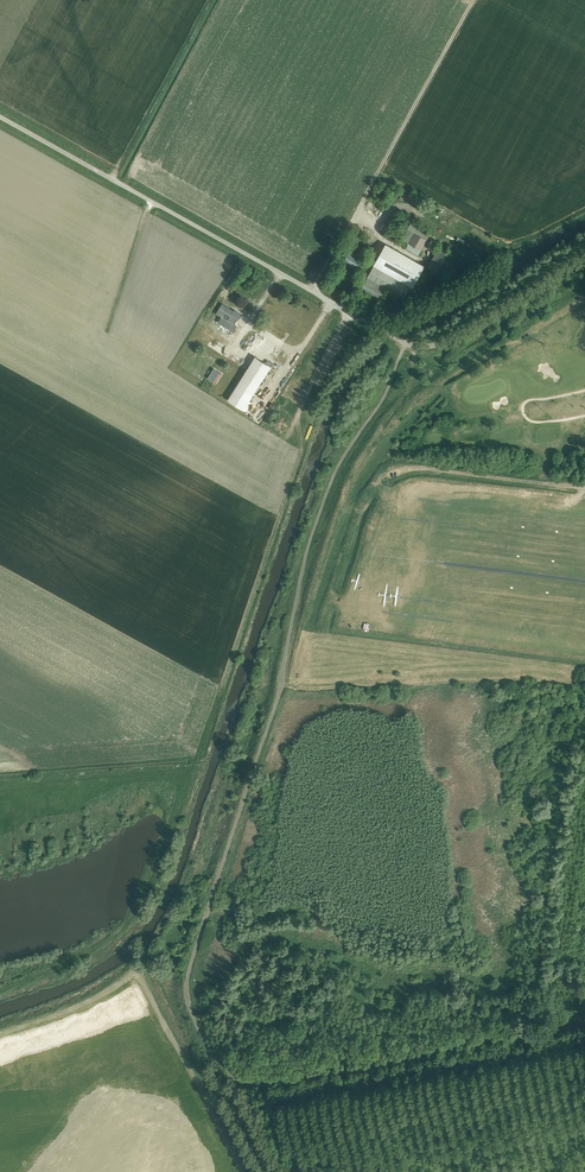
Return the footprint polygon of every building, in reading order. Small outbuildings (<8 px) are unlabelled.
[(402,239),(407,242),(404,247),(418,255),(430,233),(411,222),(402,239)] [(424,265),(386,244),(382,252),(374,265),(410,285),(410,286),(412,287),(424,265)] [(343,261),(356,268),(361,258),(347,250),(345,253),(347,254),(343,261)] [(381,302),(388,289),(403,297),(410,285),(374,265),(367,277),(360,290),(381,302)] [(220,320),(218,323),(233,332),(237,326),(234,324),(237,320),(238,321),(241,315),(234,311),(233,312),(225,306),(224,308),(220,315),(221,316),(219,319),(220,320)] [(254,343),(261,347),(264,341),(257,337),(254,343)] [(271,366),(255,356),(228,400),(244,410),(271,366)]
